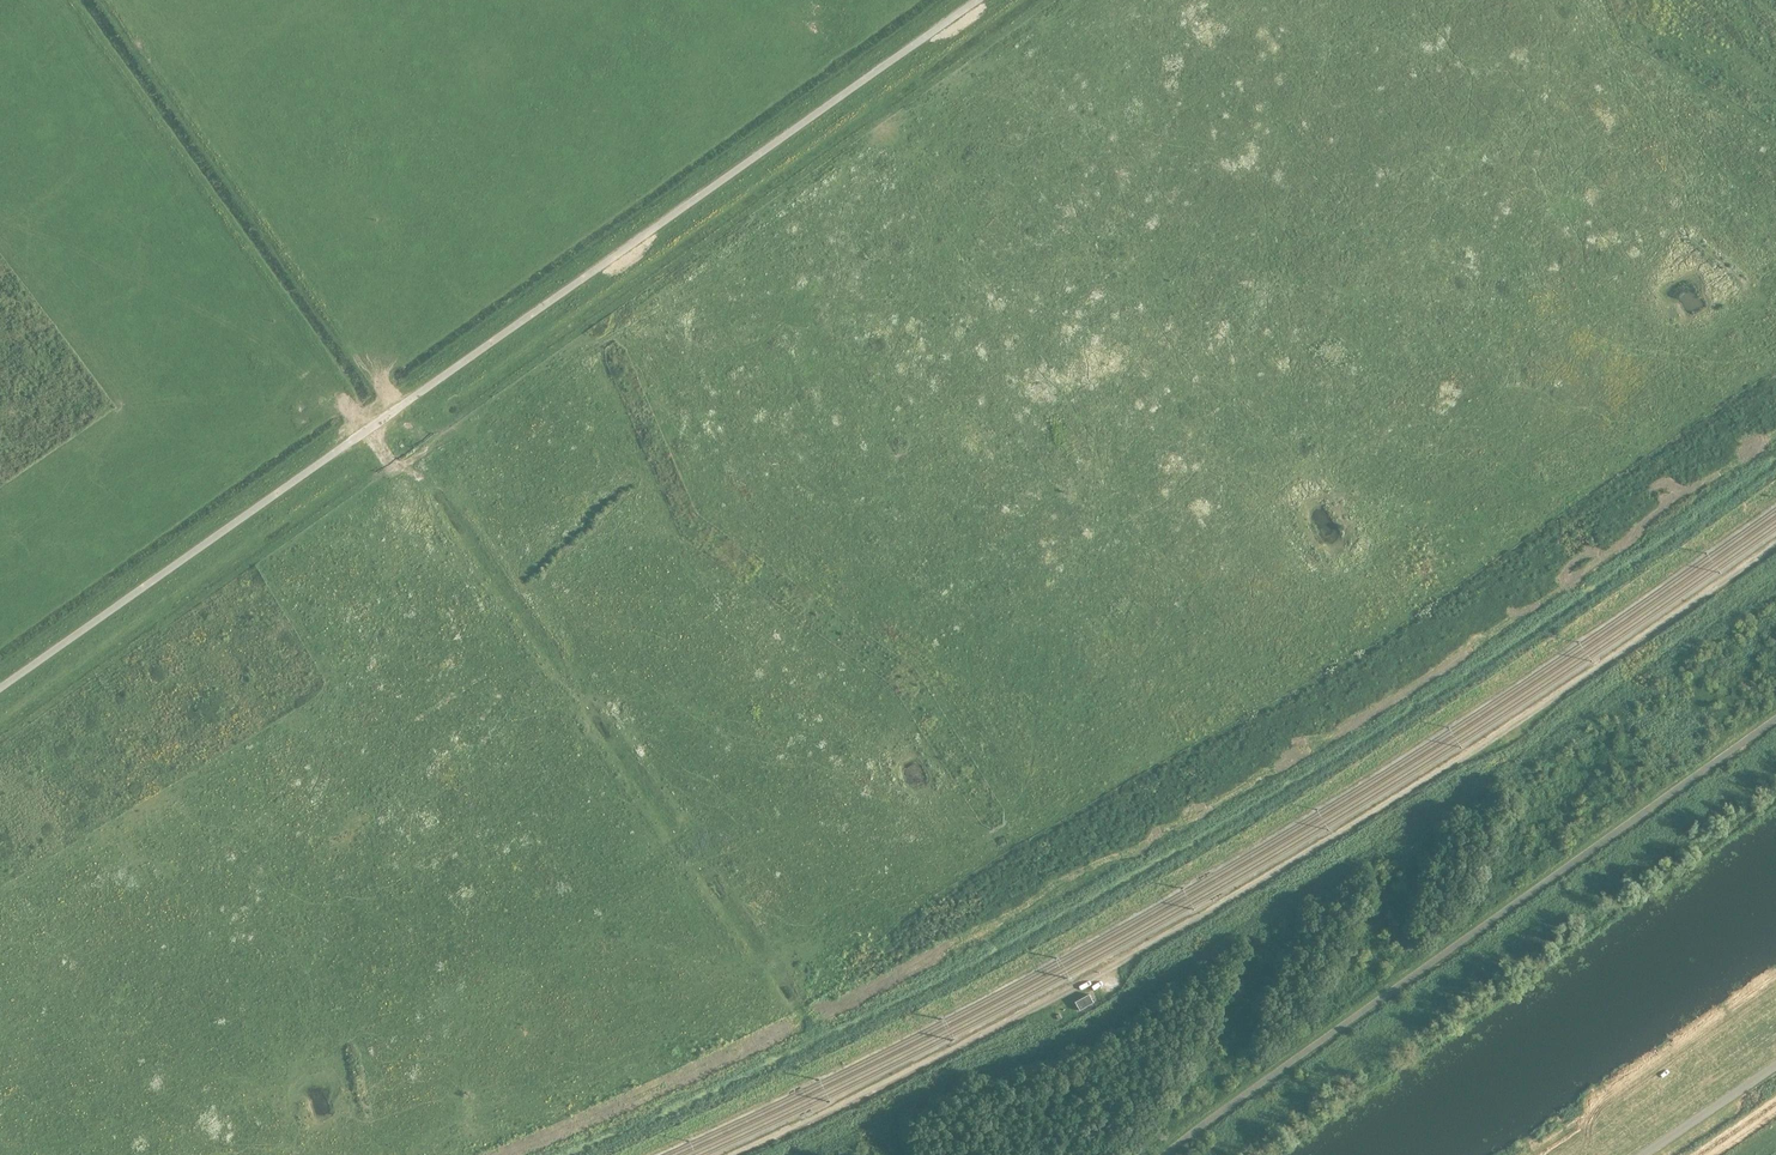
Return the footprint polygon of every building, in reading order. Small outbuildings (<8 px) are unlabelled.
[(1075,1002),(1080,1011),(1095,1003),(1090,994),(1075,1002)]
